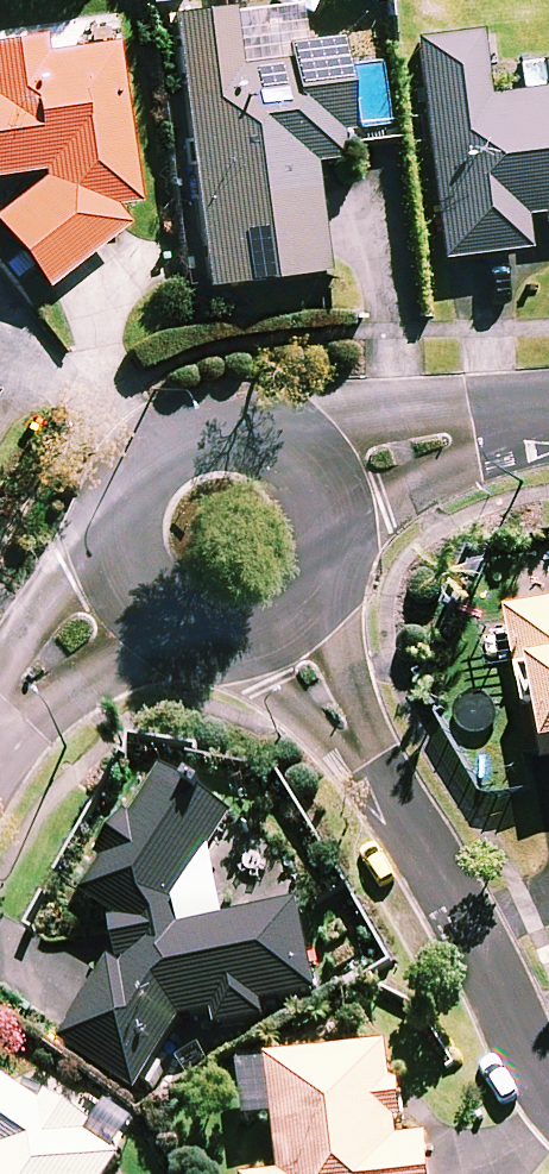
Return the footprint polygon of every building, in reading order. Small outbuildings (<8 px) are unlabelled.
[(311,157),(340,154),(337,131),(348,130),(337,41),(236,54),(229,5),(171,13),(204,279),(324,264),(311,157)] [(95,39),(45,46),(43,29),(0,35),(0,170),(45,167),(0,211),(0,217),(48,281),(122,223),(116,199),(137,197),(113,20),(93,22),(95,39)] [(414,36),(438,253),(525,244),(523,220),(548,217),(548,86),(483,93),(476,29),(414,36)] [(514,607),(542,760),(548,759),(548,600),(514,607)] [(217,1014),(219,1030),(269,1023),(266,1004),(318,994),(302,913),(185,925),(181,906),(240,816),(169,769),(86,895),(114,914),(127,957),(113,968),(66,1040),(141,1090),(185,1018),(217,1014)] [(397,1078),(393,1047),(245,1065),(251,1118),(280,1115),(287,1173),(434,1173),(430,1139),(404,1142),(401,1115),(409,1114),(405,1077),(397,1078)] [(104,1114),(59,1083),(45,1104),(0,1074),(0,1173),(113,1173),(115,1171),(146,1124),(112,1101),(104,1114)]
